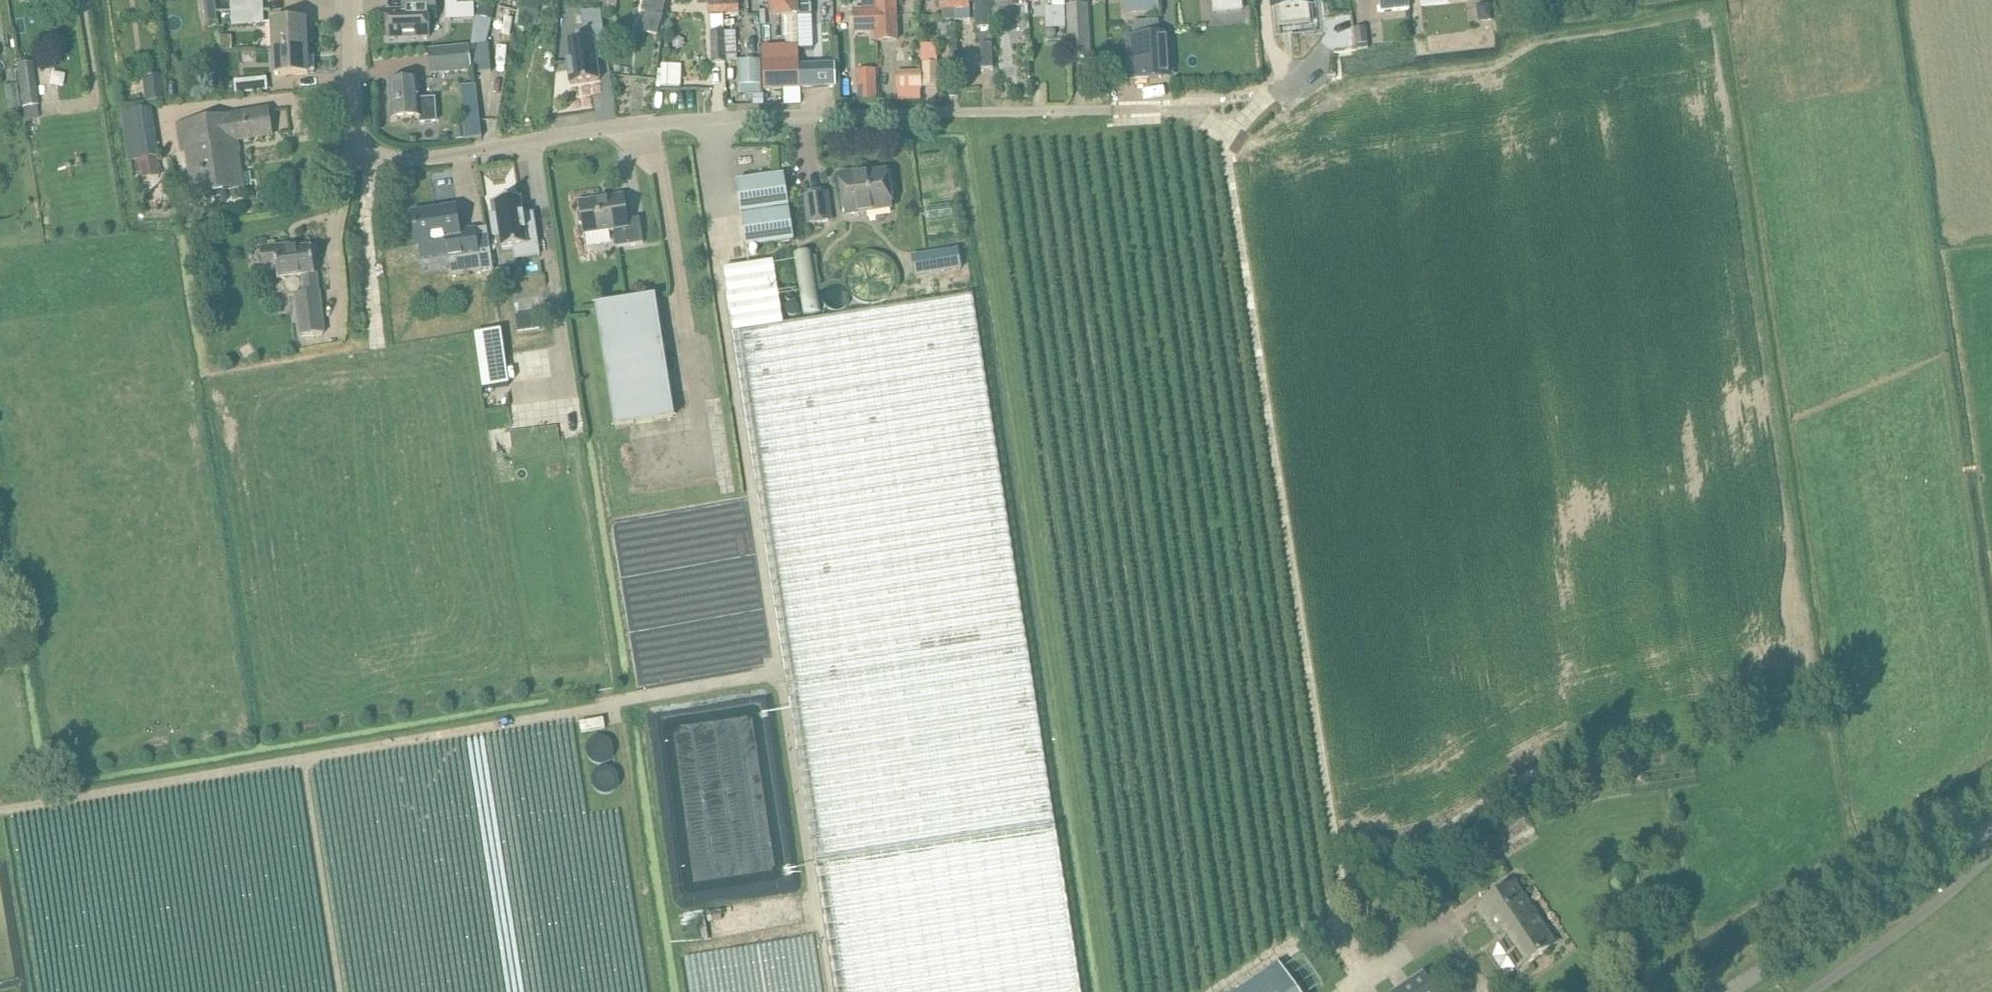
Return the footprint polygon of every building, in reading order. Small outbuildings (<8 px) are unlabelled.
[(16,38),(36,37),(35,0),(15,0),(16,38)] [(205,5),(209,28),(218,27),(216,4),(215,0),(205,0),(205,5)] [(262,0),(231,0),(231,12),(262,10),(262,0)] [(403,10),(386,11),(388,39),(430,37),(429,11),(437,10),(436,0),(402,0),(403,10)] [(447,20),(475,19),(474,4),(457,5),(457,0),(446,0),(447,20)] [(492,20),(496,0),(481,0),(477,17),(492,20)] [(538,24),(542,2),(527,0),(523,0),(519,20),(538,24)] [(658,36),(662,15),(665,0),(644,0),(642,11),(644,12),(640,32),(658,36)] [(710,3),(708,3),(709,13),(724,13),(724,1),(724,0),(710,0),(710,3)] [(771,18),(783,17),(786,17),(787,44),(798,43),(797,17),(796,0),(770,0),(771,18)] [(797,17),(812,16),(812,5),(811,5),(811,0),(796,0),(797,17)] [(875,33),(876,33),(875,0),(862,0),(862,2),(861,2),(861,9),(853,9),(853,34),(875,33)] [(876,33),(875,33),(875,42),(877,42),(898,41),(897,0),(875,0),(876,33)] [(955,19),(954,10),(969,9),(969,0),(939,0),(940,10),(941,10),(942,20),(955,19)] [(991,0),(987,0),(976,0),(977,27),(992,26),(991,0)] [(1052,7),(1045,7),(1046,29),(1066,29),(1064,0),(1052,0),(1052,7)] [(1127,14),(1138,13),(1138,19),(1153,18),(1152,13),(1159,12),(1158,0),(1126,0),(1127,14)] [(1273,7),(1277,7),(1279,28),(1310,24),(1308,3),(1312,3),(1312,0),(1272,0),(1273,7)] [(1381,12),(1410,10),(1409,0),(1380,0),(1381,12)] [(735,1),(724,1),(724,13),(739,12),(739,1),(735,1)] [(1490,4),(1477,5),(1479,22),(1492,21),(1490,4)] [(1069,7),(1071,60),(1091,59),(1089,6),(1069,7)] [(569,84),(601,80),(598,60),(608,58),(601,8),(580,11),(584,39),(567,42),(569,60),(565,60),(569,84)] [(263,23),(262,10),(231,12),(232,25),(263,23)] [(230,14),(222,14),(223,25),(231,24),(230,14)] [(472,45),(472,46),(486,45),(492,20),(477,17),(475,16),(473,38),(472,45)] [(306,21),(270,23),(272,50),(307,48),(306,21)] [(1134,36),(1127,36),(1130,79),(1162,77),(1159,34),(1156,34),(1155,22),(1133,23),(1134,36)] [(1366,26),(1353,28),(1355,45),(1357,45),(1357,46),(1357,50),(1369,49),(1368,44),(1368,43),(1366,26)] [(725,31),(711,32),(712,48),(712,64),(726,63),(726,61),(726,43),(725,35),(725,32),(725,31)] [(232,36),(220,37),(221,51),(233,50),(232,36)] [(798,44),(762,46),(763,62),(764,90),(784,90),(800,89),(800,88),(800,79),(799,66),(799,61),(798,44)] [(992,44),(980,45),(981,69),(994,68),(992,44)] [(486,45),(472,46),(474,74),(488,73),(486,45)] [(922,88),(936,88),(935,46),(921,46),(922,70),(922,88)] [(470,47),(430,50),(432,74),(472,71),(470,47)] [(308,48),(272,50),(273,76),(289,75),(309,74),(309,73),(315,73),(315,56),(308,57),(308,48)] [(738,60),(739,84),(761,84),(760,59),(738,60)] [(32,63),(16,65),(23,109),(39,107),(32,63)] [(661,86),(676,87),(677,64),(662,63),(661,86)] [(817,65),(800,66),(801,89),(818,88),(836,88),(835,65),(817,65)] [(857,70),(858,100),(877,100),(876,69),(857,70)] [(897,89),(922,89),(922,88),(922,70),(897,71),(897,89)] [(144,77),(146,102),(166,100),(163,75),(144,77)] [(236,93),(268,90),(267,78),(235,81),(236,93)] [(392,120),(420,118),(421,123),(436,121),(434,98),(420,100),(418,79),(389,82),(392,120)] [(467,83),(469,137),(485,136),(483,83),(467,83)] [(17,84),(4,86),(8,110),(20,108),(17,84)] [(764,94),(753,94),(754,105),(764,105),(764,94)] [(150,109),(123,113),(131,160),(135,160),(140,159),(142,173),(160,170),(158,163),(157,156),(158,156),(150,109)] [(268,109),(248,112),(229,115),(229,117),(178,124),(182,150),(186,149),(194,195),(243,188),(235,140),(272,135),(268,109)] [(465,126),(454,127),(456,140),(467,138),(465,126)] [(449,134),(439,135),(440,143),(450,141),(449,134)] [(867,171),(855,173),(840,175),(846,215),(892,208),(887,172),(867,175),(867,171)] [(784,175),(737,182),(746,248),(794,240),(784,175)] [(825,193),(806,196),(810,223),(829,221),(825,193)] [(623,195),(580,202),(585,235),(614,230),(616,247),(644,243),(640,218),(627,220),(623,195)] [(496,214),(490,215),(493,235),(499,234),(502,249),(528,246),(527,243),(536,242),(538,242),(534,216),(524,218),(521,198),(495,202),(496,214)] [(951,204),(927,207),(929,219),(953,217),(951,204)] [(481,271),(475,229),(459,231),(455,208),(413,214),(416,234),(418,244),(447,239),(452,275),(481,271)] [(261,249),(263,268),(264,272),(277,270),(278,278),(303,275),(306,292),(294,293),(299,336),(324,333),(319,291),(318,291),(316,274),(315,274),(312,247),(288,249),(288,245),(261,249)] [(958,250),(914,257),(917,276),(961,269),(958,250)] [(898,275),(898,274),(897,270),(896,266),(892,259),(887,255),(883,253),(879,252),(875,252),(867,254),(860,259),(856,266),(855,270),(854,275),(856,283),(860,289),(867,294),(871,295),(877,296),(881,295),(885,294),(892,289),(896,283),(898,275)] [(723,269),(814,864),(834,991),(1080,991),(973,296),(943,300),(939,278),(917,282),(920,303),(784,324),(773,262),(723,269)] [(840,293),(840,292),(839,285),(835,279),(830,275),(825,274),(821,273),(815,274),(812,275),(808,278),(803,285),(802,288),(802,292),(802,297),(803,300),(807,306),(812,310),(817,311),(821,312),(827,311),(830,310),(834,307),(836,304),(839,300),(840,293)] [(655,296),(596,305),(615,426),(674,417),(655,296)] [(517,331),(524,330),(543,327),(541,310),(514,314),(517,331)] [(476,332),(481,368),(491,367),(495,394),(512,391),(503,328),(476,332)] [(511,414),(538,409),(537,400),(509,405),(511,414)] [(603,719),(580,723),(582,733),(605,729),(603,719)] [(595,761),(618,755),(612,733),(589,739),(595,761)] [(617,786),(617,767),(603,767),(602,786),(617,786)] [(1490,919),(1522,966),(1551,947),(1519,900),(1490,919)] [(1237,991),(1297,991),(1278,964),(1237,991)] [(1424,973),(1396,991),(1437,991),(1424,973)]
